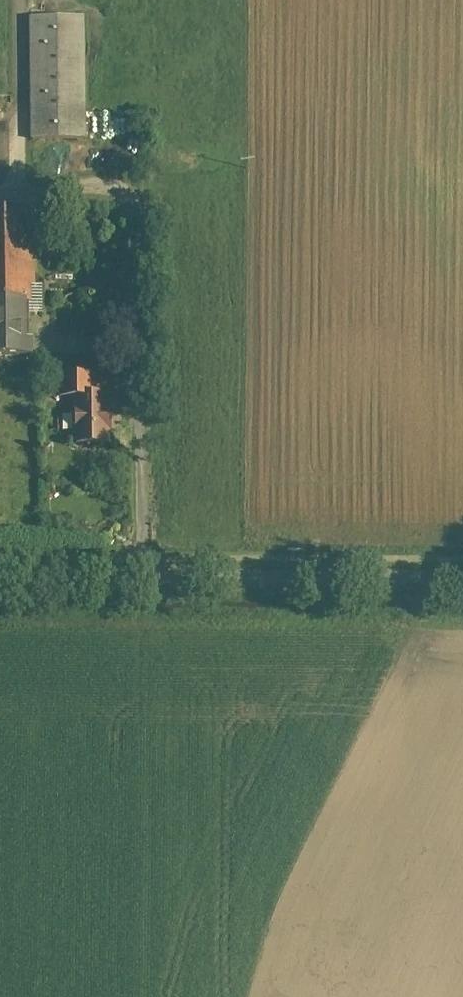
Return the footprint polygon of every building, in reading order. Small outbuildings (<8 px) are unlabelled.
[(69,26),(16,27),(18,141),(71,140),(69,26)] [(0,209),(0,357),(14,357),(12,209),(0,209)] [(100,383),(46,384),(48,447),(102,446),(100,383)]
